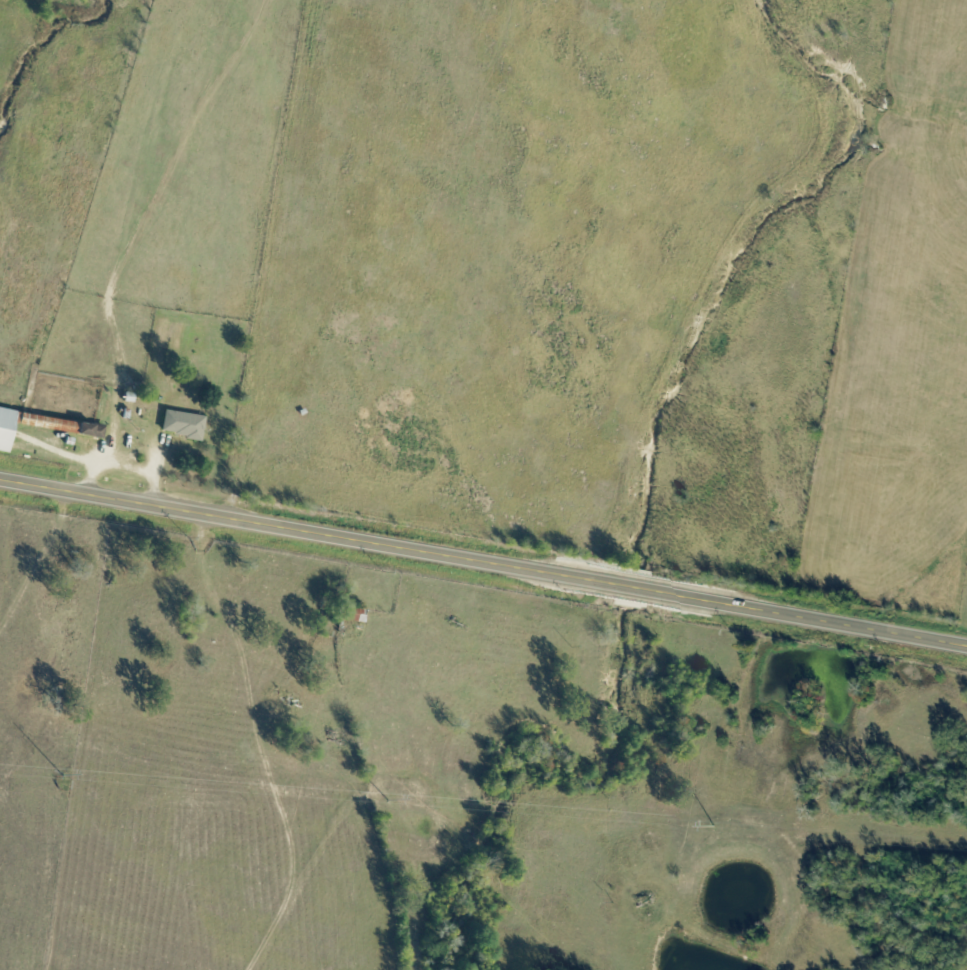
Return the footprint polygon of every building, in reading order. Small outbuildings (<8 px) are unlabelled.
[(13,453),(15,410),(0,410),(0,453),(13,453)] [(162,435),(202,442),(206,419),(165,412),(162,435)]
